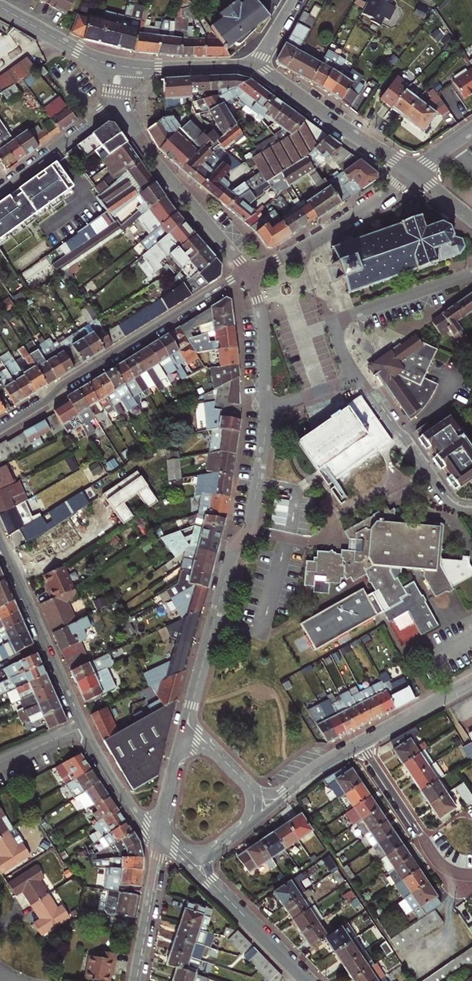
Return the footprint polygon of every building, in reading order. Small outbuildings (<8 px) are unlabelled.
[(65,14),(73,0),(40,0),(65,14)] [(144,7),(135,4),(136,1),(133,0),(128,0),(124,15),(116,47),(133,51),(136,42),(144,7)] [(184,8),(185,0),(180,0),(179,7),(176,7),(174,21),(163,19),(160,27),(159,35),(159,54),(181,56),(181,39),(184,8)] [(225,50),(234,44),(240,44),(254,29),(270,17),(256,0),(249,0),(241,5),(238,1),(219,15),(222,20),(209,28),(214,34),(217,39),(225,50)] [(366,3),(361,0),(357,0),(354,4),(363,8),(366,3)] [(147,3),(144,7),(136,42),(142,44),(141,52),(159,54),(159,35),(160,27),(150,26),(151,20),(147,19),(151,3),(147,3)] [(201,17),(192,4),(189,6),(197,17),(198,19),(201,17)] [(297,50),(299,52),(321,9),(315,5),(310,14),(304,11),(277,59),(278,65),(286,69),(297,50)] [(189,6),(186,7),(193,18),(193,21),(198,19),(197,17),(189,6)] [(193,56),(193,30),(193,26),(188,26),(188,20),(191,19),(184,8),(181,39),(181,56),(193,56)] [(116,47),(124,15),(105,10),(103,20),(78,14),(71,33),(84,39),(116,47)] [(198,30),(193,30),(193,56),(206,56),(205,39),(199,39),(198,30)] [(217,39),(205,39),(206,56),(229,56),(225,50),(217,39)] [(133,51),(141,52),(142,44),(136,42),(133,51)] [(453,44),(438,60),(442,64),(458,48),(453,44)] [(321,64),(299,52),(297,50),(286,69),(311,82),(321,64)] [(329,50),(321,64),(311,82),(322,88),(339,56),(329,50)] [(346,61),(339,56),(322,88),(332,95),(344,78),(346,79),(349,73),(341,68),(346,61)] [(0,77),(0,93),(14,84),(36,69),(28,57),(0,77)] [(436,61),(419,77),(424,81),(440,65),(436,61)] [(453,82),(464,98),(471,93),(471,68),(453,82)] [(218,90),(219,96),(238,87),(250,79),(236,76),(209,77),(210,90),(218,90)] [(198,91),(200,95),(204,94),(203,91),(210,90),(209,77),(189,78),(191,91),(198,91)] [(380,99),(391,108),(406,89),(409,86),(397,77),(380,99)] [(189,78),(183,79),(186,98),(192,98),(191,91),(189,78)] [(340,101),(352,84),(346,79),(344,78),(332,95),(340,101)] [(186,98),(183,79),(164,80),(165,100),(186,98)] [(238,87),(219,96),(223,103),(236,98),(245,104),(260,86),(250,79),(238,87)] [(354,82),(352,84),(340,101),(350,108),(364,89),(354,82)] [(52,121),(46,126),(47,127),(42,131),(41,129),(36,132),(34,129),(28,133),(8,104),(21,95),(14,84),(0,93),(0,120),(25,156),(60,131),(52,121)] [(245,104),(242,109),(255,119),(257,117),(261,121),(265,116),(268,112),(263,108),(272,95),(260,86),(245,104)] [(406,89),(391,108),(404,117),(418,99),(406,89)] [(448,109),(437,92),(424,101),(438,112),(441,114),(448,109)] [(268,112),(265,116),(272,122),(284,104),(272,95),(263,108),(268,112)] [(204,103),(193,106),(193,110),(195,114),(209,111),(223,103),(219,96),(202,99),(204,103)] [(77,119),(59,97),(56,101),(60,107),(64,112),(51,120),(52,121),(60,131),(77,119)] [(165,100),(165,110),(187,104),(186,98),(165,100)] [(422,102),(418,99),(404,117),(422,132),(438,112),(424,101),(422,102)] [(223,103),(209,111),(223,135),(236,124),(233,119),(223,103)] [(284,104),(272,122),(274,123),(268,127),(274,134),(282,130),(295,112),(284,104)] [(64,112),(60,107),(48,115),(51,120),(64,112)] [(282,130),(274,134),(275,135),(281,141),(291,135),(305,120),(295,112),(282,130)] [(147,129),(159,149),(180,128),(181,128),(174,117),(166,119),(147,129)] [(0,137),(0,138),(16,163),(25,156),(0,120),(0,130),(3,135),(0,137)] [(206,136),(189,120),(181,128),(200,149),(204,145),(207,148),(219,138),(212,131),(206,136)] [(263,181),(267,181),(281,171),(305,155),(314,149),(327,136),(305,120),(291,135),(281,141),(260,153),(256,155),(246,161),(251,168),(255,165),(259,172),(255,175),(260,183),(263,181)] [(258,123),(265,130),(268,127),(261,121),(258,123)] [(86,157),(95,151),(120,132),(114,124),(107,122),(77,145),(86,157)] [(215,160),(225,153),(222,150),(237,138),(242,133),(236,124),(223,135),(219,138),(207,148),(204,145),(200,149),(182,169),(195,181),(215,160)] [(265,130),(271,137),(275,135),(274,134),(268,127),(265,130)] [(159,149),(182,169),(200,149),(181,128),(180,128),(159,149)] [(120,132),(95,151),(102,161),(127,142),(120,132)] [(239,143),(246,139),(243,133),(242,133),(237,138),(239,143)] [(260,153),(281,141),(275,135),(271,137),(256,146),(260,153)] [(331,156),(342,170),(343,171),(359,160),(351,154),(327,136),(314,149),(305,155),(315,170),(321,165),(314,158),(318,154),(325,161),(331,156)] [(5,168),(7,170),(16,163),(0,138),(0,161),(5,168)] [(249,145),(246,139),(239,143),(243,150),(249,145)] [(102,161),(110,171),(134,153),(127,142),(102,161)] [(134,153),(110,171),(112,175),(95,188),(99,194),(106,189),(111,185),(129,170),(141,162),(134,153)] [(222,163),(228,168),(237,164),(225,153),(215,160),(195,181),(202,186),(222,163)] [(314,158),(321,165),(325,161),(318,154),(314,158)] [(317,219),(341,203),(327,181),(325,178),(322,179),(315,170),(305,155),(281,171),(290,186),(309,174),(321,193),(306,202),(317,219)] [(378,179),(377,173),(359,160),(343,171),(342,170),(327,181),(341,203),(378,179)] [(72,186),(55,161),(0,202),(0,239),(72,186)] [(106,189),(99,194),(97,196),(108,212),(103,216),(109,226),(95,235),(88,226),(78,234),(66,242),(72,251),(52,265),(59,274),(64,271),(70,267),(85,256),(122,230),(119,226),(112,217),(140,195),(145,201),(137,207),(138,210),(123,223),(126,227),(138,217),(165,196),(141,162),(129,170),(111,185),(106,189)] [(218,200),(227,190),(225,187),(238,178),(237,176),(233,169),(231,170),(228,168),(222,163),(202,186),(218,200)] [(227,207),(238,216),(245,208),(249,205),(257,199),(270,185),(277,196),(282,191),(286,189),(290,186),(281,171),(267,181),(263,181),(260,183),(238,198),(236,197),(227,207)] [(260,183),(255,175),(233,190),(231,187),(227,190),(218,200),(227,207),(236,197),(238,198),(260,183)] [(296,196),(290,186),(286,189),(292,198),(296,196)] [(286,189),(282,191),(287,201),(292,198),(286,189)] [(165,196),(138,217),(150,233),(156,229),(177,212),(165,196)] [(295,204),(308,225),(317,219),(306,202),(304,198),(295,204)] [(290,237),(308,225),(295,204),(288,209),(290,215),(282,221),(290,237)] [(238,216),(244,221),(256,213),(249,205),(245,208),(238,216)] [(244,221),(251,227),(264,218),(261,214),(259,211),(256,213),(244,221)] [(148,250),(154,245),(167,234),(184,220),(177,212),(156,229),(150,233),(147,236),(141,241),(148,250)] [(332,248),(330,248),(331,250),(332,249),(335,256),(331,257),(330,262),(333,267),(337,266),(341,277),(336,278),(337,282),(341,280),(343,285),(344,284),(348,293),(346,294),(347,295),(348,294),(348,296),(350,295),(350,294),(359,290),(359,292),(362,291),(361,290),(371,286),(371,287),(373,287),(372,285),(382,282),(383,283),(385,283),(384,281),(393,278),(394,279),(396,279),(395,277),(404,274),(405,275),(407,275),(407,273),(416,270),(417,271),(419,270),(419,269),(434,263),(435,265),(436,264),(436,263),(449,258),(459,254),(460,255),(461,254),(460,253),(465,247),(466,248),(467,246),(465,245),(463,239),(464,238),(463,237),(462,238),(455,236),(455,235),(452,234),(451,230),(450,227),(450,226),(448,225),(448,226),(441,223),(442,222),(440,221),(439,223),(433,225),(432,224),(430,225),(431,226),(424,229),(420,218),(422,217),(422,216),(420,217),(419,215),(418,216),(418,217),(402,223),(401,222),(399,222),(400,224),(390,227),(389,226),(387,227),(388,228),(378,231),(378,230),(376,231),(377,232),(367,235),(367,234),(365,234),(366,236),(355,239),(355,238),(353,239),(354,240),(344,244),(343,242),(342,243),(342,244),(333,247),(332,246),(331,246),(332,248)] [(272,248),(290,237),(282,221),(271,228),(264,218),(251,227),(254,229),(256,231),(266,247),(272,248)] [(159,252),(164,258),(181,244),(184,246),(188,242),(188,240),(196,234),(184,220),(167,234),(172,241),(159,252)] [(164,258),(158,263),(162,267),(172,258),(181,270),(189,261),(206,246),(196,234),(188,240),(188,242),(184,246),(181,244),(164,258)] [(180,272),(167,287),(171,291),(200,272),(216,258),(206,246),(189,261),(192,264),(184,272),(187,275),(185,277),(180,272)] [(70,267),(72,272),(88,261),(85,256),(70,267)] [(161,299),(168,310),(217,279),(221,276),(222,265),(216,258),(200,272),(171,291),(167,287),(160,279),(155,282),(157,285),(164,296),(161,299)] [(64,271),(71,283),(76,279),(72,272),(70,267),(64,271)] [(149,277),(153,283),(155,282),(160,279),(156,273),(155,272),(149,277)] [(432,321),(442,335),(450,330),(464,349),(471,344),(455,321),(471,310),(471,293),(432,321)] [(199,358),(196,353),(187,338),(193,337),(191,333),(189,330),(192,329),(199,325),(200,325),(233,314),(231,301),(226,298),(168,334),(188,365),(199,358)] [(161,299),(155,302),(163,313),(168,310),(161,299)] [(155,302),(150,305),(157,317),(163,313),(155,302)] [(150,305),(145,308),(152,320),(157,317),(150,305)] [(112,344),(105,333),(101,324),(97,319),(93,321),(85,307),(80,310),(89,324),(77,331),(93,357),(112,344)] [(145,308),(140,312),(147,323),(152,320),(145,308)] [(147,323),(140,312),(134,315),(141,326),(147,323)] [(200,325),(199,325),(202,334),(214,331),(234,326),(233,314),(200,325)] [(141,326),(134,315),(129,318),(136,330),(141,326)] [(136,330),(129,318),(124,321),(130,333),(136,330)] [(124,321),(118,325),(125,336),(130,333),(124,321)] [(125,336),(118,325),(105,333),(112,344),(125,336)] [(234,326),(214,331),(216,341),(212,342),(213,349),(217,349),(237,348),(236,342),(234,343),(234,339),(236,339),(234,326)] [(77,331),(65,339),(63,336),(57,339),(58,341),(74,368),(93,357),(77,331)] [(417,332),(397,346),(405,350),(413,336),(424,342),(417,332)] [(168,334),(159,340),(176,369),(182,379),(186,377),(182,369),(188,365),(168,334)] [(422,376),(436,348),(424,342),(413,336),(405,350),(397,346),(392,357),(386,354),(376,360),(379,364),(418,383),(422,376)] [(49,338),(44,341),(65,373),(74,368),(58,341),(54,344),(49,338)] [(159,340),(148,347),(166,377),(171,374),(170,373),(176,369),(159,340)] [(57,379),(36,346),(33,341),(23,346),(47,384),(57,379)] [(65,373),(44,341),(36,346),(57,379),(65,373)] [(47,384),(23,346),(18,350),(22,357),(15,361),(35,392),(47,384)] [(397,346),(386,354),(392,357),(397,346)] [(136,354),(154,384),(159,391),(164,388),(160,381),(166,377),(148,347),(136,354)] [(213,349),(209,350),(211,367),(213,367),(215,367),(225,366),(239,364),(237,348),(217,349),(213,349)] [(136,354),(124,362),(142,391),(154,384),(136,354)] [(375,377),(377,376),(369,365),(376,360),(375,359),(367,364),(375,377)] [(35,392),(15,361),(11,363),(9,360),(3,364),(6,368),(25,398),(35,392)] [(437,384),(422,376),(418,383),(379,364),(376,360),(369,365),(377,376),(379,374),(395,397),(411,419),(427,403),(437,384)] [(114,368),(133,397),(142,391),(124,362),(114,368)] [(239,376),(239,364),(225,366),(215,367),(213,367),(215,389),(219,387),(221,386),(222,385),(239,376)] [(6,368),(0,372),(0,381),(15,405),(25,398),(6,368)] [(104,374),(121,400),(128,411),(138,405),(133,397),(114,368),(104,374)] [(96,379),(120,416),(124,413),(118,403),(121,400),(104,374),(96,379)] [(393,398),(395,397),(379,374),(377,376),(393,398)] [(221,386),(219,387),(218,394),(240,390),(239,376),(222,385),(221,386)] [(88,384),(104,411),(108,409),(114,419),(120,416),(96,379),(88,384)] [(78,390),(97,421),(107,415),(104,411),(88,384),(78,390)] [(70,401),(79,415),(83,423),(81,424),(87,435),(94,430),(92,425),(97,421),(78,390),(67,397),(70,401)] [(240,390),(218,394),(217,400),(240,403),(240,390)] [(299,443),(328,485),(382,446),(391,439),(359,394),(345,405),(347,408),(299,443)] [(0,397),(0,403),(5,411),(11,407),(4,395),(0,397)] [(201,431),(212,429),(217,428),(239,431),(241,419),(240,403),(217,400),(216,400),(214,415),(203,413),(201,431)] [(55,413),(62,424),(79,415),(70,401),(59,407),(54,410),(55,413)] [(50,416),(59,431),(64,427),(62,424),(55,413),(50,416)] [(462,433),(458,428),(449,414),(432,426),(427,420),(417,428),(421,433),(420,436),(428,446),(434,453),(434,455),(442,467),(445,467),(449,476),(457,486),(471,477),(471,447),(462,433)] [(59,431),(50,416),(45,419),(45,420),(54,434),(59,431)] [(45,420),(23,432),(31,444),(33,449),(56,438),(54,434),(45,420)] [(212,429),(209,453),(221,450),(236,453),(239,431),(217,428),(212,429)] [(23,432),(18,435),(26,447),(31,444),(23,432)] [(18,435),(13,438),(21,450),(26,447),(18,435)] [(420,436),(418,437),(425,448),(428,446),(420,436)] [(13,438),(7,442),(14,453),(15,454),(21,450),(13,438)] [(0,443),(0,455),(3,460),(14,453),(7,442),(6,439),(0,443)] [(126,449),(120,453),(125,460),(131,456),(126,449)] [(206,471),(216,472),(232,475),(236,453),(221,450),(209,453),(206,471)] [(166,452),(166,460),(179,458),(179,451),(166,452)] [(440,468),(442,467),(434,455),(432,457),(440,468)] [(181,478),(179,458),(166,460),(167,468),(168,480),(181,478)] [(13,484),(5,463),(0,466),(0,490),(13,484)] [(202,492),(211,493),(229,496),(232,475),(216,472),(215,473),(198,475),(195,496),(201,495),(202,492)] [(449,476),(446,477),(454,488),(457,486),(449,476)] [(14,507),(28,498),(19,480),(13,484),(0,490),(0,513),(14,507)] [(84,491),(90,501),(97,497),(90,487),(84,491)] [(28,524),(19,529),(26,541),(47,532),(90,503),(82,490),(47,512),(52,520),(45,524),(40,516),(33,521),(28,524)] [(226,518),(229,496),(211,493),(202,492),(201,495),(198,513),(203,514),(208,515),(226,518)] [(79,512),(87,524),(98,518),(90,505),(79,512)] [(10,535),(15,531),(19,529),(28,524),(33,521),(29,511),(18,516),(14,507),(0,513),(0,516),(9,536),(10,535)] [(389,622),(407,611),(421,635),(438,625),(424,601),(421,595),(413,582),(403,587),(397,577),(394,578),(390,571),(391,566),(423,569),(423,575),(434,594),(436,596),(438,596),(444,592),(446,591),(449,592),(453,589),(452,586),(471,575),(471,568),(468,561),(467,558),(462,558),(460,560),(441,558),(441,556),(442,541),(443,525),(440,522),(427,521),(426,526),(417,525),(393,523),(395,509),(394,507),(389,510),(386,507),(374,513),(373,515),(345,531),(349,538),(351,538),(355,539),(354,550),(350,550),(341,549),(341,554),(340,557),(335,556),(336,553),(336,552),(333,552),(331,549),(327,551),(317,550),(316,557),(313,557),(313,561),(305,560),(303,585),(313,586),(312,592),(328,593),(329,582),(329,581),(336,582),(336,577),(341,578),(345,577),(345,578),(350,575),(351,577),(353,582),(365,574),(375,591),(366,596),(362,588),(355,592),(354,591),(343,597),(344,599),(335,604),(334,603),(316,613),(317,614),(300,624),(306,635),(304,636),(310,647),(312,646),(315,651),(337,639),(338,641),(349,634),(348,632),(361,624),(362,626),(373,620),(372,618),(383,612),(389,622)] [(198,513),(195,523),(223,530),(226,518),(208,515),(203,514),(198,513)] [(217,554),(223,530),(195,523),(195,526),(192,535),(184,538),(180,531),(161,538),(163,566),(189,547),(187,543),(191,541),(190,546),(217,554)] [(21,544),(23,550),(37,544),(35,538),(21,544)] [(23,550),(26,556),(40,550),(37,544),(23,550)] [(187,557),(214,564),(217,554),(190,546),(187,557)] [(211,577),(214,564),(187,557),(185,556),(182,569),(211,577)] [(166,577),(174,572),(169,564),(161,569),(166,577)] [(48,590),(51,598),(74,589),(64,566),(44,575),(47,583),(50,590),(48,590)] [(187,589),(195,584),(208,588),(211,577),(182,569),(181,568),(178,586),(166,593),(170,599),(187,589)] [(0,582),(0,607),(14,600),(5,580),(0,582)] [(187,589),(170,599),(176,609),(181,619),(192,613),(202,609),(208,588),(195,584),(187,589)] [(53,632),(76,621),(68,603),(79,598),(74,589),(51,598),(40,603),(53,632)] [(170,599),(161,604),(167,615),(176,609),(170,599)] [(19,611),(14,600),(0,607),(0,621),(19,611)] [(181,619),(166,626),(171,637),(177,639),(192,643),(202,609),(192,613),(181,619)] [(5,630),(23,621),(19,611),(0,621),(0,628),(3,626),(5,630)] [(91,626),(86,616),(76,621),(53,632),(70,671),(90,662),(81,641),(85,639),(87,635),(84,629),(91,626)] [(0,645),(0,661),(34,644),(27,631),(0,645)] [(143,672),(149,686),(151,685),(184,670),(192,643),(177,639),(171,660),(143,672)] [(130,643),(114,650),(117,656),(132,648),(130,643)] [(37,653),(3,668),(8,678),(42,663),(37,653)] [(70,671),(75,682),(106,667),(113,664),(108,653),(90,662),(70,671)] [(75,682),(85,702),(116,688),(106,667),(75,682)] [(176,699),(184,670),(151,685),(159,699),(146,705),(151,712),(176,699)] [(46,674),(9,691),(13,702),(51,685),(46,674)] [(385,674),(379,677),(382,683),(395,708),(414,698),(405,680),(392,687),(385,674)] [(382,683),(371,689),(384,714),(395,708),(382,683)] [(51,685),(13,702),(17,713),(56,696),(51,685)] [(371,688),(362,693),(363,696),(374,718),(384,714),(371,689),(371,688)] [(326,695),(331,704),(346,733),(355,728),(343,703),(339,695),(334,697),(332,692),(326,695)] [(362,693),(352,699),(364,724),(374,718),(363,696),(362,693)] [(67,721),(56,696),(17,713),(21,722),(30,718),(31,722),(42,717),(48,729),(67,721)] [(148,768),(157,775),(176,699),(151,712),(145,716),(137,721),(123,729),(139,756),(137,762),(149,765),(148,768)] [(352,699),(343,703),(355,728),(364,724),(352,699)] [(325,702),(319,705),(337,738),(346,733),(331,704),(327,706),(325,702)] [(308,711),(327,742),(337,738),(319,705),(308,711)] [(107,706),(91,713),(104,740),(119,731),(107,706)] [(137,721),(145,716),(141,710),(134,714),(137,721)] [(133,791),(157,775),(148,768),(149,765),(137,762),(139,756),(123,729),(119,731),(104,740),(133,791)] [(393,750),(402,764),(423,750),(427,747),(424,743),(416,748),(410,740),(416,736),(411,730),(390,741),(394,750),(393,750)] [(471,762),(471,743),(471,742),(462,747),(470,763),(471,762)] [(423,750),(402,764),(411,778),(432,764),(423,750)] [(61,776),(66,785),(91,769),(81,753),(60,764),(62,767),(57,769),(60,774),(69,769),(71,771),(61,776)] [(435,762),(432,764),(411,778),(420,791),(437,780),(443,775),(435,762)] [(329,785),(337,798),(361,783),(352,769),(347,771),(345,767),(323,780),(327,786),(329,785)] [(74,798),(80,795),(100,782),(91,769),(66,785),(74,798)] [(446,794),(437,780),(420,791),(429,805),(446,794)] [(88,808),(94,805),(109,796),(100,782),(80,795),(82,798),(88,808)] [(346,812),(370,797),(361,783),(337,798),(346,812)] [(463,783),(455,788),(466,805),(471,801),(471,797),(463,783)] [(446,794),(429,805),(438,819),(447,813),(455,808),(446,794)] [(92,821),(94,824),(117,809),(109,796),(94,805),(98,810),(93,813),(96,818),(92,821)] [(354,824),(356,823),(378,808),(370,797),(346,812),(354,824)] [(88,808),(82,798),(79,800),(85,810),(88,808)] [(40,814),(33,803),(29,806),(35,817),(40,814)] [(10,833),(15,830),(0,807),(0,839),(10,833)] [(378,808),(356,823),(364,835),(386,820),(378,808)] [(99,827),(104,835),(126,822),(117,809),(94,824),(96,828),(99,827)] [(447,813),(438,819),(442,824),(451,818),(447,813)] [(300,814),(287,823),(298,840),(311,831),(300,814)] [(364,835),(372,847),(394,833),(386,820),(364,835)] [(99,838),(105,848),(115,843),(121,840),(132,832),(126,822),(104,835),(99,838)] [(273,832),(284,849),(298,840),(287,823),(273,832)] [(118,857),(121,857),(143,857),(138,841),(132,832),(121,840),(115,843),(117,848),(111,850),(112,857),(118,857)] [(273,832),(260,841),(271,858),(284,849),(273,832)] [(0,839),(0,854),(1,856),(3,855),(4,857),(0,860),(0,869),(3,874),(32,856),(24,845),(19,847),(10,833),(0,839)] [(394,833),(372,847),(380,860),(402,845),(394,833)] [(271,858),(260,841),(237,857),(249,873),(265,862),(270,870),(276,866),(271,858)] [(86,846),(90,855),(96,852),(91,843),(86,846)] [(380,860),(388,873),(411,857),(402,845),(380,860)] [(363,860),(360,855),(343,867),(351,879),(355,876),(350,868),(363,860)] [(112,857),(101,859),(101,866),(105,867),(120,868),(121,857),(118,857),(112,857)] [(120,868),(143,869),(143,857),(121,857),(120,868)] [(396,884),(418,869),(411,857),(388,873),(396,884)] [(329,870),(332,874),(338,870),(335,865),(329,870)] [(38,867),(10,885),(17,896),(25,891),(33,906),(50,895),(41,881),(46,878),(38,867)] [(103,889),(104,889),(119,892),(120,893),(140,896),(143,869),(120,868),(105,867),(103,889)] [(396,884),(404,898),(427,883),(418,869),(396,884)] [(345,880),(338,870),(332,874),(339,884),(345,880)] [(296,877),(274,892),(283,906),(305,891),(296,877)] [(418,919),(434,909),(441,904),(427,883),(404,898),(418,919)] [(112,923),(134,927),(140,896),(120,893),(119,892),(104,889),(101,906),(108,914),(113,915),(112,923)] [(305,891),(283,906),(292,920),(309,909),(304,901),(312,896),(308,890),(305,891)] [(356,896),(351,890),(343,896),(347,902),(356,896)] [(50,895),(33,906),(41,918),(42,917),(44,919),(35,925),(43,936),(71,918),(64,907),(60,909),(50,895)] [(195,899),(186,922),(212,931),(217,917),(211,915),(213,906),(195,899)] [(292,920),(301,934),(318,923),(309,909),(292,920)] [(418,919),(390,938),(399,951),(443,922),(434,909),(418,919)] [(186,922),(181,935),(207,945),(212,931),(186,922)] [(301,934),(310,948),(325,938),(327,937),(318,923),(301,934)] [(325,938),(334,952),(356,938),(356,937),(347,923),(327,937),(325,938)] [(237,928),(228,925),(225,934),(229,936),(237,928)] [(240,929),(230,938),(244,953),(254,944),(240,929)] [(207,945),(181,935),(177,948),(196,955),(202,958),(207,945)] [(356,938),(334,952),(343,966),(365,951),(356,938)] [(224,944),(215,940),(212,947),(222,950),(224,944)] [(393,953),(386,942),(379,946),(387,957),(393,953)] [(219,958),(222,950),(212,947),(210,954),(219,958)] [(247,956),(261,971),(271,962),(257,947),(247,956)] [(191,969),(196,955),(177,948),(171,962),(182,966),(191,969)] [(447,965),(423,980),(453,980),(471,968),(471,948),(447,965)] [(365,951),(343,966),(352,980),(374,965),(365,951)] [(117,955),(102,952),(101,958),(90,956),(85,980),(86,980),(111,980),(117,955)] [(261,971),(266,976),(275,967),(271,962),(261,971)] [(353,980),(379,980),(384,978),(375,964),(374,965),(352,980),(353,980)] [(182,966),(177,980),(180,980),(211,980),(213,977),(191,969),(182,966)] [(275,967),(266,976),(270,980),(280,972),(275,967)] [(270,980),(283,980),(284,977),(280,972),(270,980)]
